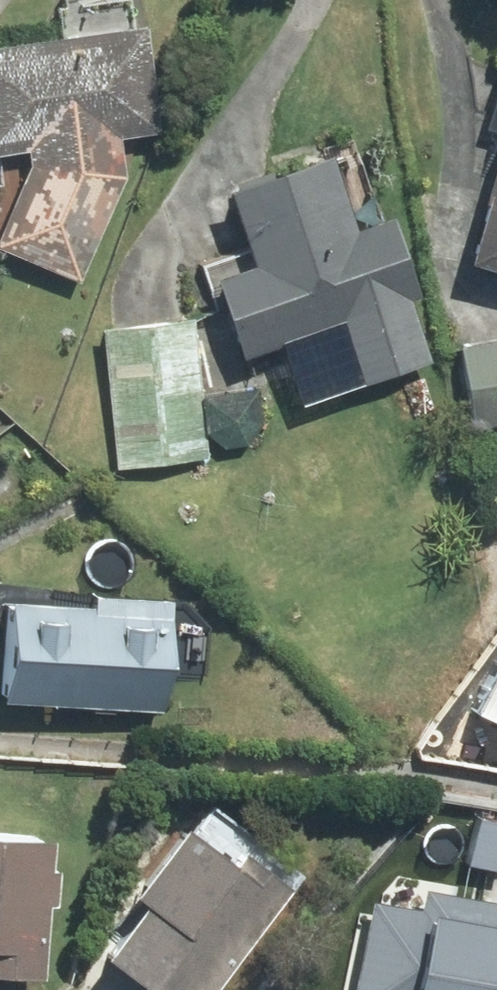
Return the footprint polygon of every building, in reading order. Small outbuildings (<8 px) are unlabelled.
[(22,182),(0,233),(0,254),(65,281),(105,186),(99,141),(135,135),(121,41),(0,59),(0,155),(17,153),(22,182)] [(457,274),(496,285),(496,129),(457,274)] [(307,168),(211,204),(237,272),(200,286),(229,361),(323,325),(345,383),(418,356),(368,227),(335,240),(307,168)] [(174,327),(98,337),(117,472),(192,462),(174,327)] [(457,350),(470,428),(496,423),(496,343),(457,350)] [(0,614),(0,700),(152,708),(156,623),(0,614)] [(495,667),(470,725),(496,737),(496,668),(495,667)] [(196,834),(97,959),(137,989),(212,989),(282,901),(196,834)] [(0,838),(0,981),(28,983),(35,840),(0,838)] [(414,929),(404,989),(496,989),(496,943),(414,929)]
